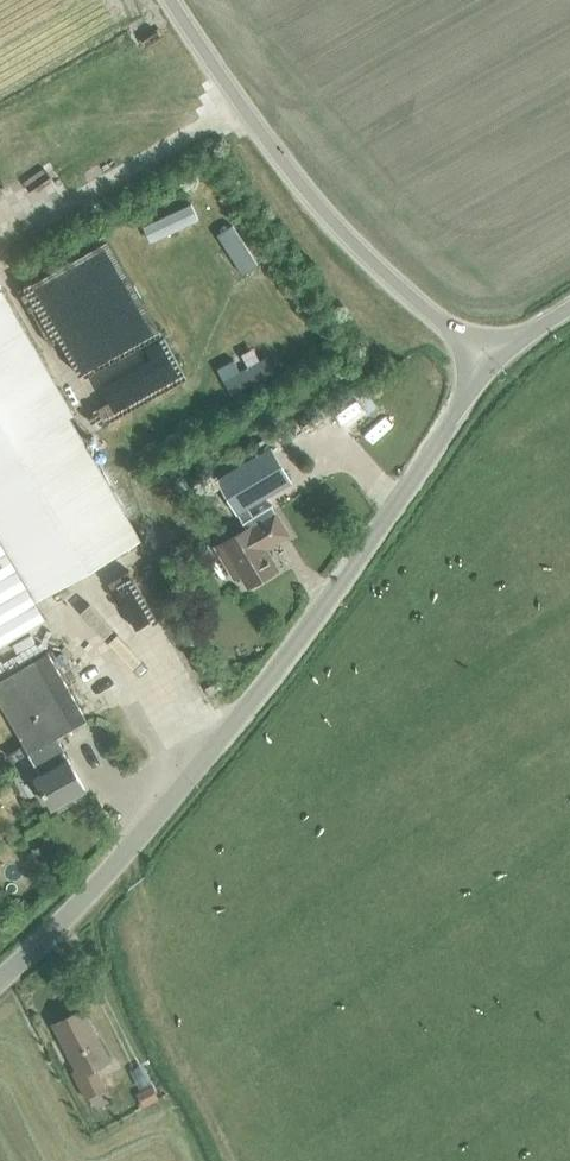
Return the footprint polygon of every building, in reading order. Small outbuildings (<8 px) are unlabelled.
[(36,599),(140,539),(0,297),(0,536),(36,599)] [(247,530),(216,548),(234,580),(240,576),(247,588),(278,569),(267,549),(290,535),(272,505),(253,516),(247,506),(290,481),(271,448),(217,480),(247,530)] [(46,618),(35,599),(36,599),(0,536),(0,644),(46,618)] [(29,754),(56,738),(86,720),(66,685),(47,653),(0,680),(0,704),(8,718),(21,739),(29,754)] [(76,774),(66,758),(62,751),(63,750),(56,738),(29,754),(41,773),(34,777),(53,808),(85,790),(76,774)] [(74,1078),(84,1099),(105,1088),(96,1068),(110,1061),(84,1009),(53,1025),(79,1076),(74,1078)] [(152,1086),(136,1094),(142,1106),(158,1097),(152,1086)]
